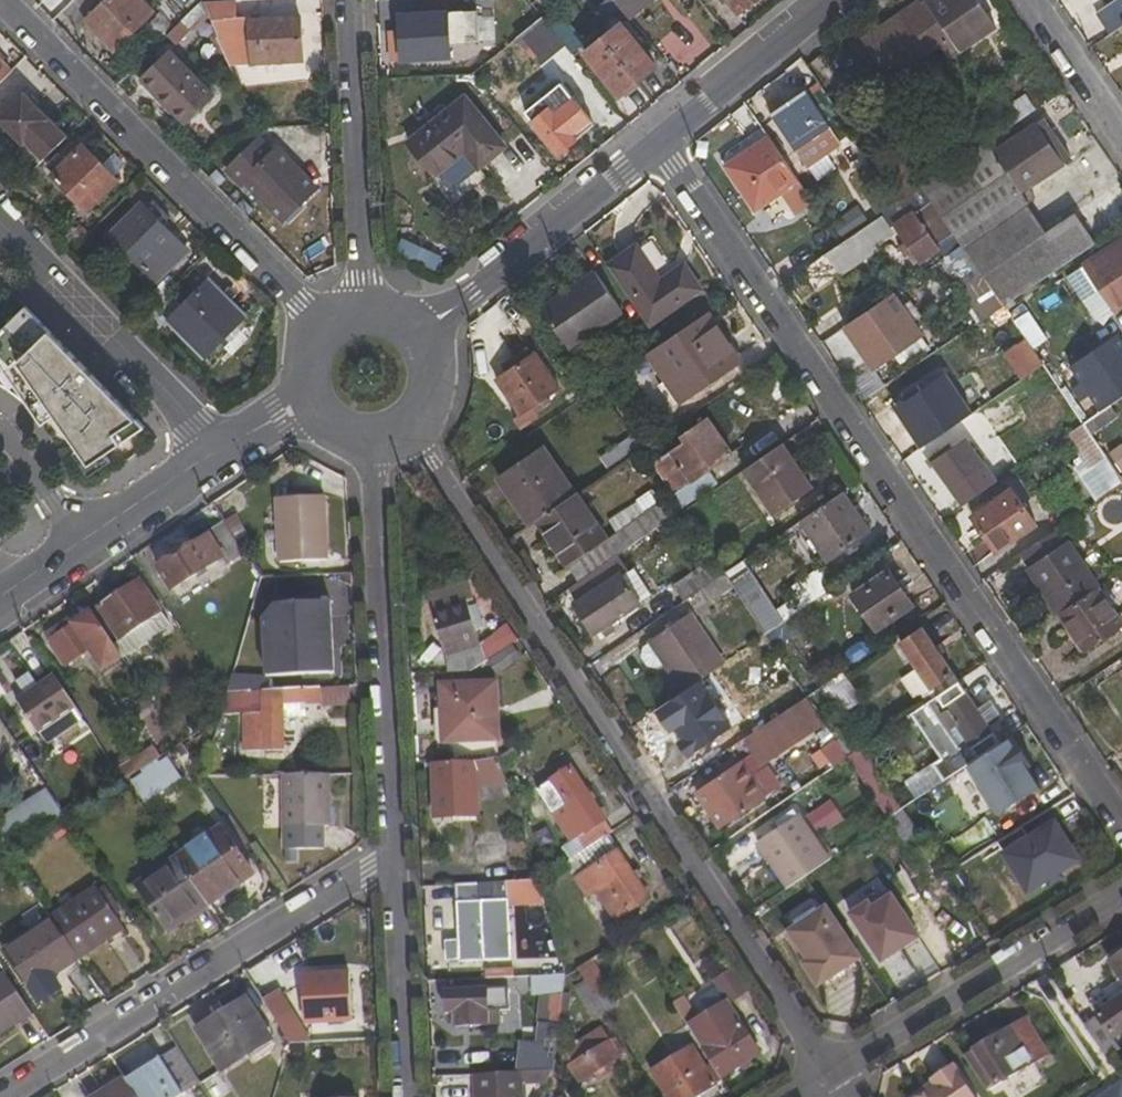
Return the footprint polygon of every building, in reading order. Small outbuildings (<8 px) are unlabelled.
[(148,52),(168,35),(171,30),(140,0),(105,0),(83,22),(113,52),(131,34),(148,52)] [(192,31),(208,15),(202,0),(171,30),(168,35),(175,43),(190,29),(192,31)] [(233,0),(220,0),(202,0),(208,15),(218,38),(236,33),(233,0)] [(629,19),(650,0),(614,0),(629,19)] [(738,16),(758,0),(725,0),(738,16)] [(927,4),(924,0),(921,0),(863,40),(890,79),(938,47),(949,39),(927,4)] [(976,0),(933,0),(927,4),(949,39),(960,53),(995,30),(976,0)] [(1099,21),(1109,36),(1121,29),(1121,28),(1121,5),(1099,21)] [(445,13),(445,10),(397,14),(399,31),(388,32),(389,55),(399,55),(400,62),(449,60),(448,46),(479,44),(477,12),(445,13)] [(301,61),(299,16),(247,19),(250,63),(301,61)] [(515,39),(537,66),(564,44),(542,17),(515,39)] [(655,67),(619,24),(584,53),(619,96),(655,67)] [(938,47),(948,61),(951,59),(960,53),(949,39),(938,47)] [(214,95),(169,50),(140,79),(186,125),(214,95)] [(951,59),(957,71),(966,64),(960,53),(951,59)] [(12,73),(0,61),(0,84),(12,73)] [(589,118),(602,108),(580,81),(567,91),(589,118)] [(589,119),(560,84),(525,113),(559,155),(577,141),(571,133),(589,119)] [(840,142),(853,134),(822,91),(810,100),(804,92),(770,115),(796,151),(830,129),(840,142)] [(505,147),(462,95),(406,141),(434,175),(463,152),(477,169),(505,147)] [(0,121),(29,150),(49,120),(26,96),(0,121)] [(996,139),(922,189),(931,201),(952,232),(964,248),(1027,206),(1037,198),(1030,188),(1071,160),(1043,118),(1001,146),(996,139)] [(272,151),(258,138),(224,171),(240,187),(245,183),(281,221),(316,188),(276,147),(272,151)] [(797,182),(801,182),(769,138),(726,167),(755,211),(780,193),(796,214),(811,203),(797,182)] [(53,175),(88,210),(118,181),(82,145),(53,175)] [(894,146),(872,163),(893,192),(902,203),(922,189),(894,146)] [(893,192),(871,207),(879,218),(881,217),(902,203),(893,192)] [(939,250),(935,242),(952,232),(931,201),(895,226),(909,246),(903,251),(909,260),(914,257),(920,263),(939,250)] [(113,236),(158,282),(187,252),(142,205),(113,236)] [(1027,206),(964,248),(1004,307),(1066,263),(1045,232),(1027,206)] [(1094,244),(1073,213),(1045,232),(1066,263),(1094,244)] [(879,218),(844,243),(827,255),(840,276),(867,258),(864,253),(891,236),(881,217),(879,218)] [(1121,304),(1121,238),(1084,263),(1090,272),(1069,284),(1084,304),(1089,301),(1100,319),(1121,304)] [(661,279),(637,243),(605,264),(649,328),(704,289),(684,262),(661,279)] [(567,350),(622,314),(593,272),(540,309),(567,350)] [(204,356),(242,317),(209,283),(171,322),(204,356)] [(918,341),(890,298),(847,328),(875,368),(918,341)] [(145,428),(26,307),(0,333),(0,364),(2,368),(35,414),(42,425),(56,416),(90,465),(145,428)] [(739,361),(706,313),(660,344),(648,353),(681,401),(739,361)] [(1032,316),(1016,321),(1025,351),(1040,346),(1032,316)] [(999,358),(1019,385),(1041,368),(1021,341),(999,358)] [(521,414),(557,389),(535,354),(498,379),(521,414)] [(35,414),(2,368),(0,370),(0,385),(2,386),(9,390),(17,396),(25,404),(35,414)] [(1112,368),(1088,383),(1096,397),(1120,382),(1112,368)] [(907,398),(892,409),(919,449),(969,415),(942,374),(922,388),(919,383),(904,393),(907,398)] [(1075,412),(1083,424),(1111,405),(1121,397),(1121,380),(1120,382),(1096,397),(1075,412)] [(1002,426),(989,404),(971,414),(986,435),(1002,426)] [(1118,417),(1111,405),(1083,424),(1091,436),(1118,417)] [(679,439),(683,445),(652,466),(671,495),(731,454),(708,420),(679,439)] [(1083,424),(1064,436),(1082,460),(1077,466),(1079,470),(1076,473),(1095,502),(1121,484),(1121,481),(1120,478),(1091,436),(1083,424)] [(772,516),(814,487),(784,442),(741,470),(772,516)] [(950,444),(930,458),(950,486),(978,468),(980,466),(967,443),(954,451),(950,444)] [(543,449),(499,480),(530,527),(536,523),(573,496),(543,449)] [(958,498),(985,481),(978,468),(950,486),(958,498)] [(997,554),(1037,526),(1012,488),(972,516),(997,554)] [(609,538),(579,492),(573,496),(536,523),(546,537),(549,535),(571,565),(609,538)] [(827,563),(870,533),(843,493),(799,522),(827,563)] [(278,500),(279,562),(328,560),(325,495),(278,500)] [(571,565),(567,568),(576,584),(613,558),(683,511),(671,495),(609,538),(571,565)] [(227,556),(233,565),(246,555),(224,522),(211,531),(213,535),(159,570),(172,591),(227,556)] [(1037,586),(1038,585),(1059,616),(1059,615),(1099,588),(1058,528),(1018,554),(1028,567),(1027,572),(1037,586)] [(708,550),(698,558),(701,564),(704,569),(716,562),(708,550)] [(613,558),(576,584),(571,588),(578,599),(574,602),(595,633),(651,595),(633,568),(625,573),(613,558)] [(767,575),(755,558),(730,576),(741,593),(767,575)] [(701,564),(673,584),(683,601),(699,590),(724,574),(716,562),(704,569),(701,564)] [(875,630),(910,605),(888,570),(852,595),(875,630)] [(120,641),(161,613),(134,571),(113,586),(118,594),(98,608),(120,641)] [(699,590),(707,604),(732,588),(724,574),(699,590)] [(1037,586),(1034,590),(1053,619),(1059,616),(1038,585),(1037,586)] [(1121,627),(1121,622),(1099,588),(1059,615),(1084,652),(1121,627)] [(433,613),(447,657),(447,673),(472,672),(487,663),(511,645),(519,638),(509,625),(479,647),(475,631),(468,609),(466,601),(433,613)] [(272,609),(264,620),(266,676),(333,673),(330,604),(272,609)] [(484,629),(478,606),(468,609),(475,631),(484,629)] [(104,673),(124,659),(92,610),(80,617),(75,613),(45,634),(67,668),(91,652),(104,673)] [(690,612),(647,639),(649,641),(664,662),(681,690),(723,661),(690,612)] [(922,630),(901,645),(931,688),(952,673),(922,630)] [(795,654),(808,645),(798,632),(786,641),(795,654)] [(648,667),(656,668),(664,662),(649,641),(642,645),(641,657),(648,667)] [(496,675),(520,658),(511,645),(487,663),(496,675)] [(952,673),(931,688),(937,697),(958,682),(952,673)] [(48,744),(85,720),(54,676),(19,701),(48,744)] [(943,705),(964,691),(958,682),(937,697),(943,705)] [(460,740),(496,738),(494,684),(438,688),(438,694),(429,696),(433,751),(460,751),(460,740)] [(796,684),(756,712),(764,725),(806,697),(796,684)] [(351,706),(350,686),(228,694),(221,716),(245,715),(245,752),(284,751),(283,720),(305,719),(304,703),(322,702),(322,706),(351,706)] [(990,701),(978,709),(964,691),(943,705),(972,747),(995,733),(988,723),(998,715),(990,701)] [(806,697),(764,725),(744,739),(759,762),(821,720),(806,697)] [(669,728),(679,742),(683,750),(697,742),(682,718),(669,728)] [(971,762),(967,765),(997,813),(1040,787),(1028,768),(1032,765),(1024,752),(1019,755),(1008,738),(971,762)] [(822,748),(834,766),(846,758),(834,740),(822,748)] [(673,746),(677,754),(683,750),(679,742),(673,746)] [(960,746),(932,764),(943,781),(954,775),(971,762),(960,746)] [(129,755),(114,764),(125,781),(142,770),(155,761),(161,758),(154,747),(134,761),(129,755)] [(474,787),(504,785),(496,759),(473,761),(472,764),(434,768),(436,816),(476,814),(474,787)] [(160,767),(155,761),(142,770),(145,776),(133,783),(144,798),(159,789),(162,793),(172,786),(169,782),(179,775),(169,760),(160,767)] [(721,828),(763,800),(737,762),(696,790),(721,828)] [(570,845),(563,851),(568,861),(573,858),(608,835),(611,833),(571,770),(538,791),(570,845)] [(286,829),(330,828),(330,775),(286,776),(286,829)] [(880,786),(871,793),(887,820),(897,812),(880,786)] [(64,825),(51,796),(0,819),(0,845),(3,852),(64,825)] [(904,844),(918,834),(903,809),(897,812),(887,820),(904,844)] [(797,815),(757,843),(787,886),(827,859),(797,815)] [(1002,856),(1025,893),(1077,861),(1053,824),(1002,856)] [(253,874),(224,829),(178,860),(205,900),(208,904),(253,874)] [(616,922),(650,900),(608,835),(573,858),(583,873),(575,879),(587,899),(597,893),(616,922)] [(180,915),(205,900),(178,860),(137,888),(166,932),(184,921),(180,915)] [(510,867),(476,868),(476,884),(511,882),(510,867)] [(511,882),(476,884),(456,886),(460,943),(446,944),(447,962),(511,959),(508,898),(537,896),(537,882),(511,882)] [(123,928),(98,890),(52,921),(77,958),(123,928)] [(802,966),(816,987),(857,961),(825,910),(788,933),(807,963),(802,966)] [(60,991),(52,979),(79,961),(77,958),(52,921),(7,951),(42,1003),(60,991)] [(1109,962),(1120,980),(1121,983),(1121,954),(1109,962)] [(18,993),(0,966),(0,1005),(18,993)] [(714,982),(725,1001),(723,1003),(729,1006),(750,993),(734,969),(714,982)] [(302,979),(303,1020),(352,1018),(349,976),(302,979)] [(532,977),(532,996),(562,995),(565,976),(532,977)] [(1088,1001),(1095,1013),(1121,995),(1121,983),(1120,980),(1088,1001)] [(607,1015),(597,999),(586,982),(574,989),(594,1023),(607,1015)] [(259,992),(292,1044),(312,1043),(274,983),(259,992)] [(487,990),(445,992),(446,1015),(455,1015),(455,1027),(502,1025),(500,1006),(488,1006),(487,990)] [(617,1008),(608,992),(597,999),(607,1015),(617,1008)] [(570,1017),(572,995),(562,995),(559,1016),(570,1017)] [(697,1018),(683,995),(673,1001),(688,1025),(697,1018)] [(1106,1059),(1121,1048),(1113,1038),(1121,1033),(1121,995),(1095,1013),(1097,1016),(1082,1026),(1103,1055),(1106,1059)] [(199,1030),(223,1069),(270,1040),(245,1001),(199,1030)] [(760,1054),(729,1006),(723,1003),(697,1018),(688,1025),(722,1077),(760,1054)] [(587,1026),(580,1011),(570,1017),(577,1032),(587,1026)] [(455,1027),(455,1015),(446,1015),(447,1027),(455,1027)] [(1046,1054),(1025,1018),(962,1057),(986,1092),(1046,1054)] [(543,1045),(539,1045),(535,1072),(553,1071),(558,1024),(546,1023),(543,1045)] [(569,1068),(580,1085),(627,1054),(617,1038),(610,1043),(600,1028),(564,1051),(573,1065),(569,1068)] [(718,1085),(693,1044),(650,1071),(666,1096),(704,1096),(703,1095),(718,1085)] [(178,1047),(126,1080),(136,1096),(180,1096),(183,1095),(180,1089),(198,1078),(178,1047)] [(937,1088),(923,1096),(973,1096),(953,1067),(931,1079),(937,1088)] [(535,1072),(475,1075),(476,1096),(522,1096),(522,1086),(545,1085),(553,1071),(535,1072)] [(126,1080),(125,1077),(94,1096),(136,1096),(126,1080)] [(917,1089),(923,1096),(937,1088),(931,1079),(917,1089)]
